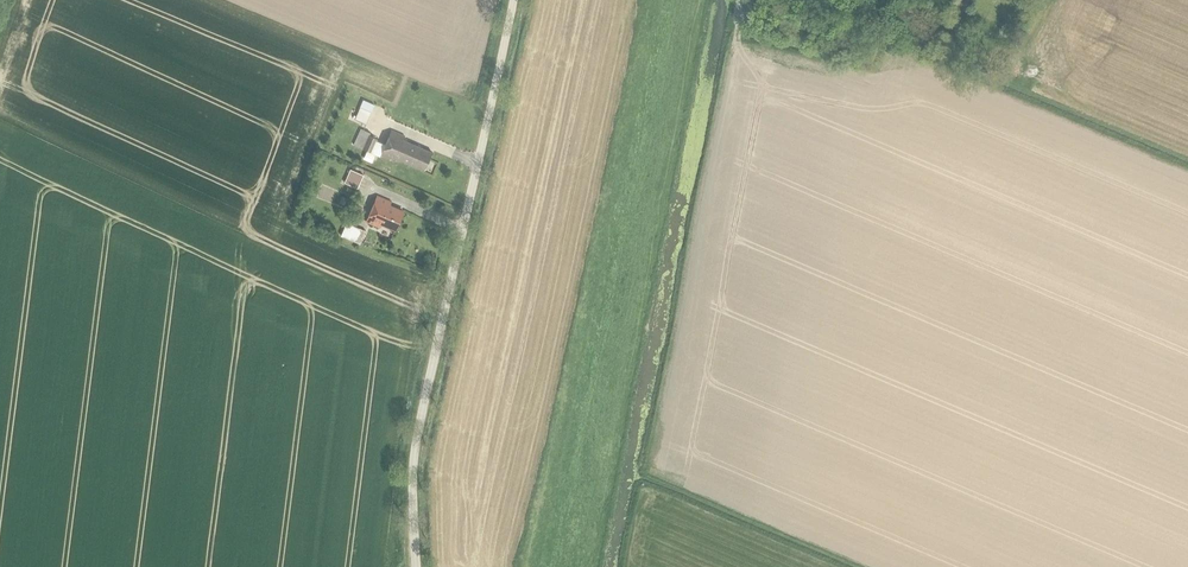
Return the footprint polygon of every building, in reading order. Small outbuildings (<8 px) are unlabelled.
[(373,102),(362,98),(354,116),(365,121),(373,102)] [(352,141),(362,146),(368,132),(369,130),(359,126),(352,141)] [(423,168),(431,149),(402,137),(404,133),(389,127),(383,141),(378,153),(378,154),(393,161),(395,156),(423,168)] [(362,146),(369,149),(374,137),(375,135),(368,132),(362,146)] [(378,153),(383,141),(374,137),(369,149),(378,153)] [(362,173),(349,167),(343,180),(356,186),(362,173)] [(391,200),(377,194),(365,219),(378,225),(380,223),(392,228),(402,208),(390,202),(391,200)] [(354,239),(359,225),(345,219),(339,233),(354,239)]
